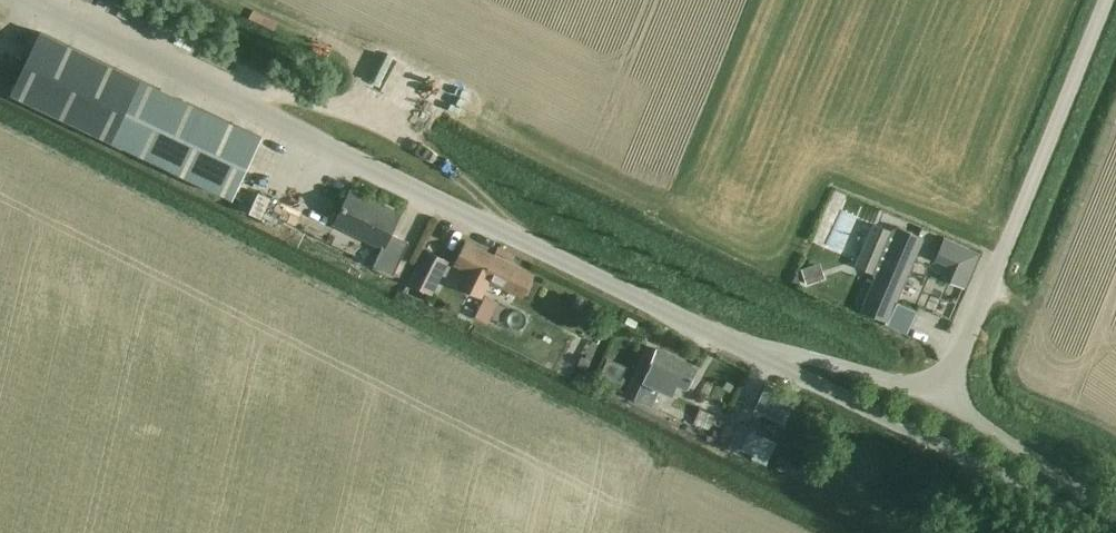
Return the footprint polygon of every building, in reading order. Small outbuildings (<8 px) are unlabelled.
[(16,82),(11,92),(229,197),(232,198),(254,152),(258,143),(261,137),(260,137),(200,109),(141,80),(46,35),(40,32),(19,76),(17,80),(16,82)] [(351,191),(335,223),(382,246),(380,249),(373,263),(374,264),(392,273),(393,273),(408,242),(407,242),(389,232),(398,213),(398,212),(395,210),(351,189),(351,191)] [(873,223),(855,266),(875,275),(869,289),(894,301),(895,301),(923,237),(922,237),(921,237),(897,226),(894,232),(873,223)] [(955,242),(949,255),(974,266),(980,253),(955,242)] [(464,243),(453,265),(467,272),(460,287),(481,297),(488,282),(519,297),(530,275),(464,243)] [(425,250),(408,282),(430,294),(447,261),(425,250)] [(821,264),(802,270),(807,287),(826,281),(821,264)] [(576,296),(572,306),(581,310),(586,300),(576,296)] [(896,302),(887,325),(907,334),(917,311),(896,302)] [(643,381),(634,399),(650,407),(659,388),(671,394),(676,385),(686,390),(697,368),(659,349),(643,381)] [(582,356),(578,365),(586,369),(591,361),(582,356)] [(608,358),(601,374),(612,380),(619,363),(608,358)] [(782,391),(772,412),(785,418),(795,397),(782,391)] [(700,408),(693,422),(710,430),(713,423),(720,427),(724,419),(700,408)] [(749,430),(740,449),(752,455),(753,455),(761,436),(749,430)] [(804,469),(780,458),(775,468),(799,479),(804,469)]
